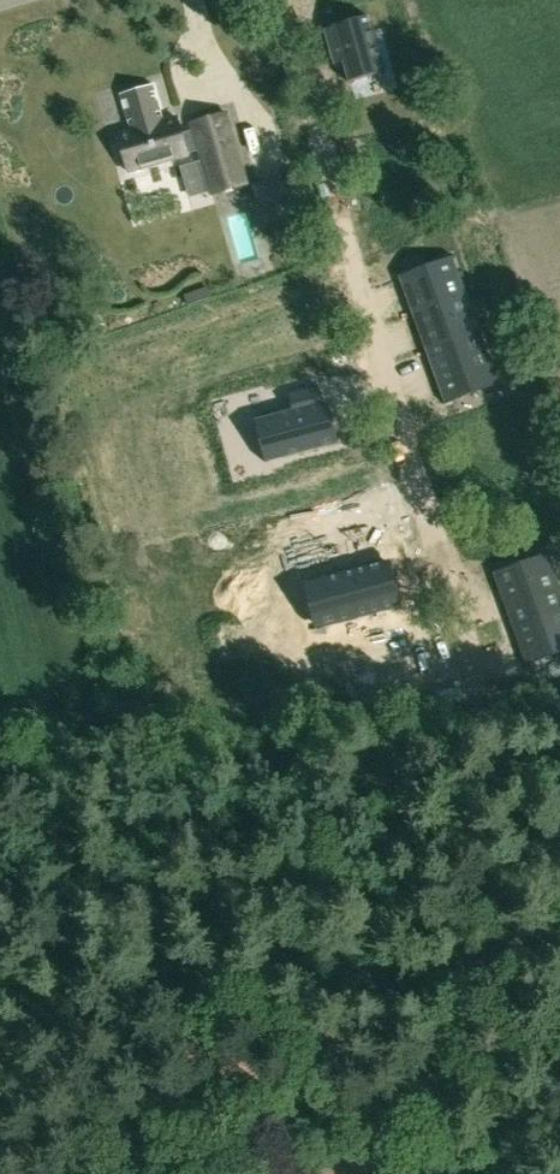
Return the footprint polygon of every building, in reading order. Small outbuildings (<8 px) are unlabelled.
[(332,27),(324,30),(334,65),(342,62),(348,82),(384,72),(368,16),(332,26),(332,27)] [(196,154),(209,196),(243,186),(223,114),(188,124),(190,132),(179,135),(174,120),(161,124),(151,87),(117,97),(127,134),(114,137),(125,174),(196,154)] [(439,261),(398,276),(412,314),(466,294),(458,272),(445,276),(439,261)] [(466,294),(412,314),(425,350),(467,334),(467,333),(462,320),(474,316),(466,294)] [(467,334),(425,350),(444,404),(476,392),(470,376),(493,368),(479,329),(467,333),(467,334)] [(293,409),(258,418),(265,444),(278,441),(282,458),(337,443),(326,400),(321,402),(317,386),(289,393),(293,409)] [(304,583),(316,628),(401,606),(389,561),(304,583)] [(493,572),(512,626),(559,609),(559,587),(553,569),(531,577),(525,561),(493,572)] [(127,580),(132,591),(151,583),(146,571),(127,580)] [(512,626),(526,664),(559,652),(559,609),(512,626)]
